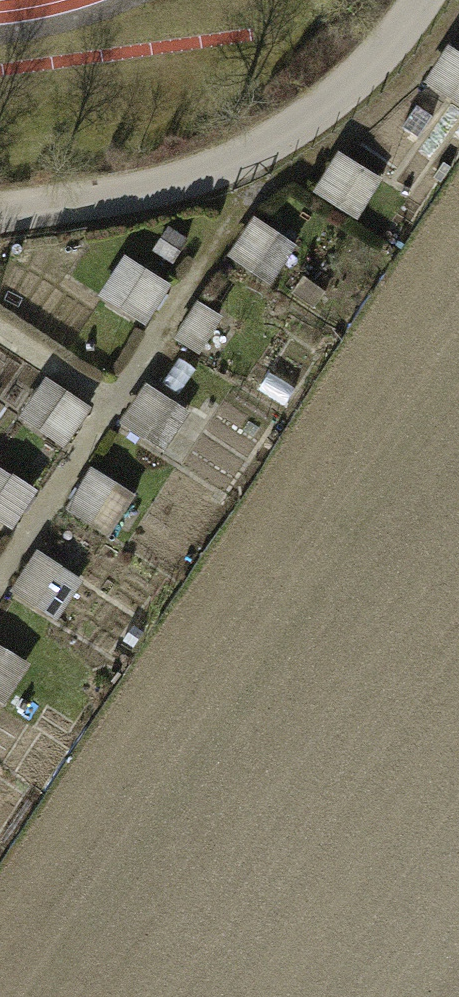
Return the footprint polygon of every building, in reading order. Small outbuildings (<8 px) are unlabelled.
[(321,200),(364,224),(386,184),(344,160),(321,200)] [(262,224),(236,261),(277,290),(303,253),(262,224)] [(127,260),(102,300),(153,331),(178,291),(127,260)] [(79,452),(99,407),(46,384),(26,430),(79,452)] [(130,430),(169,456),(194,419),(154,393),(130,430)] [(45,498),(0,469),(0,528),(18,540),(45,498)] [(97,473),(72,517),(118,543),(143,499),(97,473)] [(39,557),(18,602),(69,625),(90,580),(39,557)] [(10,712),(37,669),(0,645),(0,705),(10,712)]
